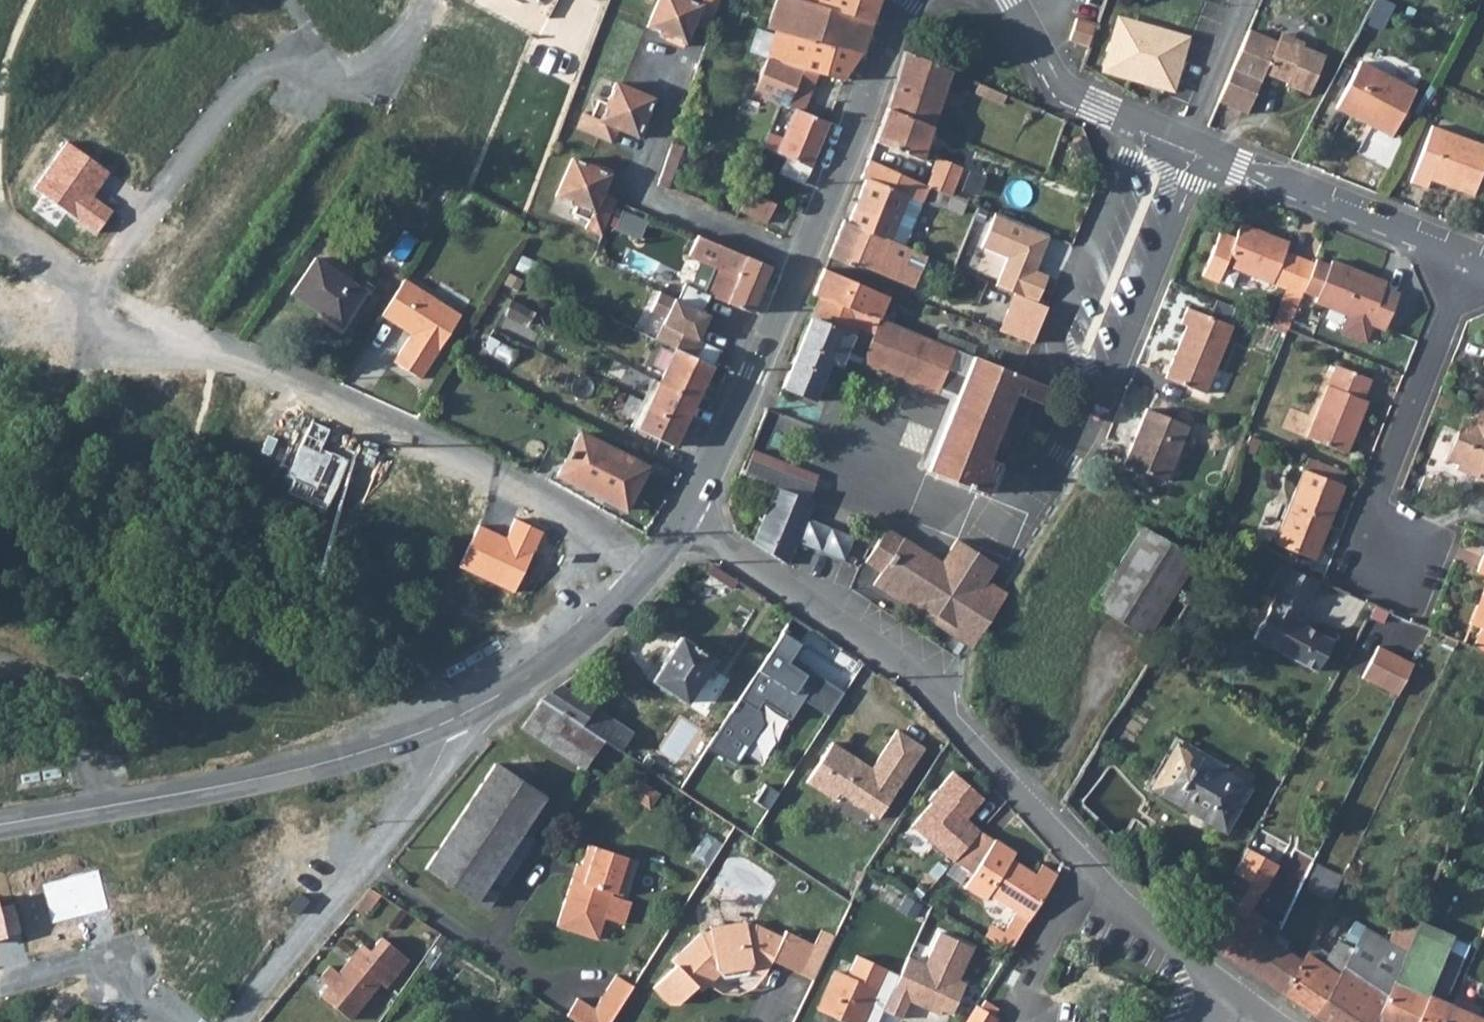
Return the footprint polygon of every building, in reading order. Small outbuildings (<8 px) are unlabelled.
[(669,37),(668,40),(684,47),(695,24),(712,31),(722,0),(659,0),(647,28),(669,37)] [(860,50),(863,51),(874,19),(812,0),(781,0),(770,31),(777,33),(860,50)] [(874,19),(880,0),(812,0),(874,19)] [(1113,17),(1098,75),(1173,97),(1185,37),(1113,17)] [(1079,18),(1071,38),(1090,45),(1097,24),(1079,18)] [(1255,29),(1226,99),(1254,111),(1270,71),(1292,80),(1291,84),(1314,93),(1330,54),(1307,45),(1309,42),(1285,32),(1282,40),(1255,29)] [(804,70),(820,73),(847,79),(860,50),(777,33),(766,61),(804,70)] [(954,70),(908,52),(895,90),(919,98),(923,84),(946,92),(949,85),(954,70)] [(781,104),(788,107),(804,70),(766,61),(754,92),(781,104)] [(1420,91),(1364,62),(1341,108),(1397,137),(1420,91)] [(796,110),(803,113),(820,73),(804,70),(788,107),(796,110)] [(975,88),(1003,100),(1007,91),(978,80),(975,88)] [(592,117),(584,113),(577,129),(612,144),(618,129),(642,139),(648,122),(645,120),(654,99),(624,86),(616,83),(607,104),(598,100),(592,117)] [(967,93),(949,85),(946,92),(923,84),(919,98),(895,90),(889,110),(933,128),(944,98),(962,105),(967,93)] [(770,132),(764,147),(787,157),(811,167),(829,123),(803,113),(796,110),(785,137),(770,132)] [(875,144),(922,163),(936,129),(933,128),(889,110),(875,144)] [(942,131),(961,139),(967,124),(948,116),(942,131)] [(1483,184),(1483,143),(1437,125),(1415,182),(1432,188),(1435,180),(1479,196),(1483,184)] [(68,144),(35,190),(94,233),(112,209),(92,195),(108,172),(68,144)] [(787,157),(780,173),(804,183),(811,167),(787,157)] [(964,166),(940,157),(929,185),(958,197),(969,171),(963,169),(964,166)] [(589,221),(586,228),(601,235),(617,201),(602,194),(612,171),(595,163),(593,167),(573,158),(556,196),(577,205),(573,213),(589,221)] [(865,181),(848,224),(892,243),(893,242),(908,248),(929,196),(964,210),(968,201),(958,197),(929,185),(869,161),(861,180),(865,181)] [(740,211),(767,222),(775,204),(748,190),(740,211)] [(620,232),(644,237),(648,220),(624,215),(620,232)] [(1047,239),(993,217),(980,250),(1004,262),(995,289),(1014,296),(1037,305),(1047,277),(1035,271),(1047,239)] [(855,264),(915,290),(929,257),(908,248),(893,242),(892,243),(848,224),(843,222),(828,257),(854,268),(855,264)] [(1298,307),(1315,266),(1285,253),(1288,247),(1266,238),(1268,234),(1242,224),(1237,237),(1221,232),(1206,269),(1224,276),(1229,263),(1289,287),(1284,301),(1298,307)] [(700,310),(708,294),(751,312),(770,265),(696,234),(687,256),(702,262),(691,287),(683,283),(676,299),(700,310)] [(343,322),(367,287),(318,254),(293,290),(343,322)] [(1380,279),(1333,260),(1318,298),(1387,326),(1399,294),(1378,286),(1380,279)] [(820,299),(879,322),(887,299),(823,271),(813,296),(820,299)] [(401,285),(459,314),(461,311),(406,277),(401,285)] [(395,359),(421,375),(459,314),(401,285),(382,314),(412,332),(395,359)] [(700,310),(676,299),(657,290),(648,309),(663,316),(653,338),(673,348),(681,352),(709,365),(711,366),(719,349),(695,337),(707,313),(700,310)] [(1037,305),(1014,296),(999,332),(1030,346),(1047,309),(1037,305)] [(963,378),(945,371),(953,350),(879,322),(820,299),(784,386),(814,399),(828,364),(839,369),(846,353),(956,395),(926,471),(983,493),(994,461),(1002,465),(1028,423),(1024,421),(1032,401),(1038,404),(1045,386),(1018,376),(971,357),(963,378)] [(528,341),(542,314),(514,300),(500,328),(528,341)] [(1237,322),(1240,307),(1217,302),(1214,317),(1237,322)] [(1207,396),(1234,327),(1189,310),(1183,326),(1189,328),(1169,381),(1207,396)] [(681,352),(673,348),(656,381),(691,400),(709,365),(681,352)] [(1364,398),(1373,377),(1338,364),(1309,437),(1348,453),(1369,400),(1364,398)] [(626,423),(670,445),(691,400),(656,381),(650,378),(626,423)] [(1455,434),(1444,462),(1455,467),(1453,471),(1476,481),(1478,476),(1483,478),(1483,414),(1477,411),(1471,427),(1466,439),(1455,434)] [(1168,483),(1190,428),(1149,412),(1127,466),(1168,483)] [(329,429),(310,421),(287,473),(314,485),(310,495),(326,502),(345,458),(330,451),(328,456),(319,452),(329,429)] [(1459,422),(1455,434),(1466,439),(1471,427),(1459,422)] [(558,473),(624,508),(646,465),(581,431),(558,473)] [(754,449),(746,472),(809,498),(818,475),(754,449)] [(1315,559),(1345,485),(1305,470),(1276,543),(1315,559)] [(812,504),(774,488),(754,541),(787,563),(795,544),(812,504)] [(542,532),(514,519),(506,538),(479,525),(460,566),(514,591),(542,532)] [(888,527),(866,561),(883,571),(874,583),(895,597),(899,591),(931,611),(935,610),(975,549),(957,538),(943,562),(907,539),(903,537),(888,527)] [(1143,527),(1095,606),(1147,639),(1196,559),(1143,527)] [(973,646),(1008,592),(989,580),(998,564),(975,549),(935,610),(931,611),(921,614),(973,646)] [(1322,581),(1282,563),(1274,578),(1312,598),(1322,581)] [(1302,615),(1312,598),(1274,578),(1265,594),(1273,598),(1251,637),(1314,673),(1332,643),(1291,621),(1297,612),(1302,615)] [(1483,650),(1483,589),(1470,624),(1477,627),(1470,644),(1483,650)] [(802,638),(783,626),(739,698),(756,709),(762,699),(791,717),(803,697),(828,713),(842,690),(796,661),(792,665),(787,662),(802,638)] [(687,700),(716,658),(680,634),(652,677),(687,700)] [(1426,704),(1441,673),(1405,655),(1389,687),(1426,704)] [(539,700),(521,728),(580,767),(582,768),(602,738),(618,748),(630,730),(561,684),(539,700)] [(835,798),(839,791),(878,816),(924,745),(895,727),(871,765),(868,770),(856,761),(859,757),(831,740),(807,780),(835,798)] [(1223,773),(1175,746),(1150,788),(1223,830),(1248,788),(1246,787),(1251,778),(1228,764),(1223,773)] [(856,761),(868,770),(871,765),(859,757),(856,761)] [(549,805),(541,801),(544,797),(494,763),(424,867),(475,900),(478,897),(490,905),(534,838),(529,834),(549,805)] [(982,799),(954,771),(927,799),(931,802),(912,824),(951,862),(978,832),(959,814),(961,811),(973,810),(982,799)] [(978,832),(951,862),(972,874),(992,840),(978,832)] [(981,900),(1010,863),(1015,852),(993,839),(992,840),(972,874),(963,889),(981,900)] [(572,878),(558,927),(599,939),(605,917),(612,895),(613,891),(622,894),(633,858),(588,845),(582,865),(578,880),(572,878)] [(1266,983),(1281,994),(1302,961),(1286,950),(1276,943),(1273,941),(1281,928),(1251,908),(1261,889),(1262,889),(1276,864),(1245,846),(1239,856),(1230,872),(1247,882),(1213,946),(1256,976),(1266,983)] [(1002,932),(997,929),(990,939),(1010,951),(1057,874),(1039,863),(1033,873),(1016,863),(1014,866),(1010,863),(981,900),(984,903),(988,896),(1014,912),(1002,932)] [(1333,902),(1346,876),(1319,863),(1306,889),(1333,902)] [(572,878),(578,880),(582,865),(576,864),(572,878)] [(98,869),(41,883),(52,924),(108,909),(98,869)] [(1247,882),(1230,872),(1198,934),(1213,946),(1247,882)] [(612,895),(605,917),(624,923),(631,901),(612,895)] [(21,934),(13,902),(0,906),(0,940),(21,934)] [(1399,918),(1391,939),(1407,946),(1416,925),(1399,918)] [(1366,928),(1352,921),(1340,942),(1354,950),(1366,928)] [(1424,993),(1442,1001),(1462,955),(1451,950),(1454,943),(1448,941),(1451,934),(1417,921),(1416,925),(1407,946),(1393,979),(1424,993)] [(770,966),(773,959),(801,972),(816,944),(790,931),(787,938),(757,923),(730,925),(700,932),(672,960),(677,965),(654,987),(668,1002),(680,1003),(697,986),(701,991),(720,972),(725,976),(747,972),(749,968),(760,973),(765,964),(770,966)] [(1325,1021),(1375,1021),(1376,1021),(1393,979),(1407,946),(1391,939),(1366,928),(1354,950),(1338,977),(1316,1016),(1325,1021)] [(885,1016),(901,1021),(904,1021),(911,1006),(951,1021),(965,985),(960,983),(972,949),(940,933),(925,966),(908,961),(885,1016)] [(322,996),(350,1018),(383,978),(392,967),(398,971),(409,957),(384,936),(372,951),(364,945),(341,973),(333,967),(323,981),(330,986),(322,996)] [(1338,940),(1323,966),(1338,977),(1354,950),(1340,942),(1338,940)] [(1338,977),(1323,966),(1306,956),(1302,961),(1281,994),(1316,1016),(1338,977)] [(765,975),(770,966),(765,964),(760,973),(765,975)] [(865,1020),(881,986),(839,965),(823,1001),(865,1020)] [(567,1014),(580,1021),(609,1021),(633,985),(616,974),(594,1008),(578,997),(567,1014)] [(1376,1021),(1412,1021),(1424,993),(1393,979),(1376,1021)] [(1424,993),(1412,1021),(1441,1021),(1448,1003),(1442,1001),(1424,993)] [(985,1000),(980,1008),(992,1016),(997,1007),(985,1000)] [(1448,1003),(1441,1021),(1483,1021),(1483,1018),(1448,1003)] [(992,1016),(980,1008),(975,1006),(965,1021),(995,1021),(996,1019),(992,1016)]
